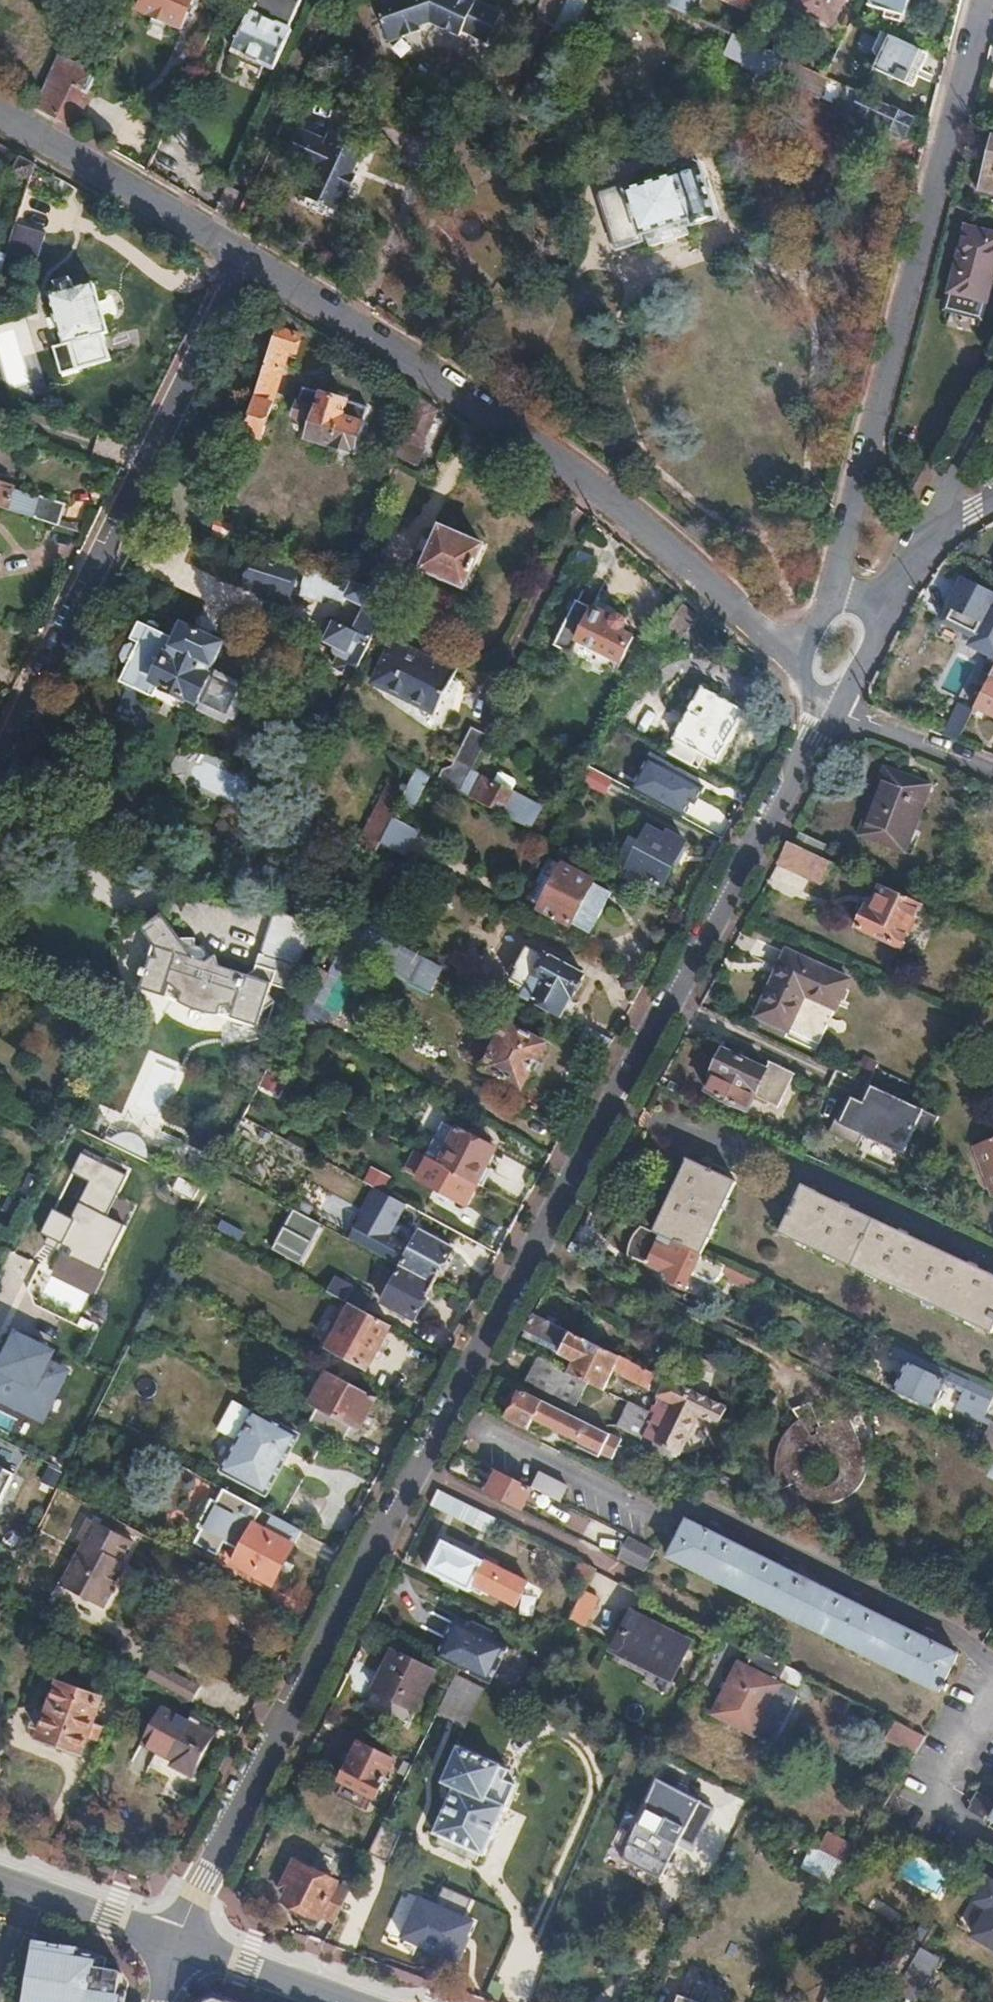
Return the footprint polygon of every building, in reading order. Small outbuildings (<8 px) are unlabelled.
[(192,0),(144,0),(140,8),(181,26),(192,0)] [(301,0),(258,0),(253,12),(249,10),(231,50),(242,55),(236,67),(257,77),(262,64),(274,69),(292,30),(288,28),(301,0)] [(474,0),(379,0),(375,2),(390,44),(422,31),(421,26),(429,22),(459,36),(459,30),(485,42),(499,11),(474,0)] [(562,0),(544,0),(543,1),(558,8),(562,0)] [(696,0),(666,0),(665,2),(683,11),(690,13),(696,0)] [(844,0),(798,0),(792,13),(830,31),(844,0)] [(870,4),(885,8),(884,14),(902,20),(903,15),(905,15),(910,0),(871,0),(870,4)] [(772,78),(782,56),(729,32),(720,51),(740,60),(739,63),(772,78)] [(909,79),(922,50),(882,32),(869,60),(909,79)] [(816,97),(826,76),(782,56),(772,78),(816,97)] [(87,91),(95,73),(62,58),(39,107),(58,118),(74,85),(87,91)] [(916,117),(842,83),(833,104),(879,126),(881,122),(907,134),(916,117)] [(74,127),(90,92),(87,91),(74,85),(58,118),(69,124),(74,127)] [(299,194),(337,212),(354,175),(349,173),(361,149),(327,133),(324,140),(301,129),(287,159),(311,170),(299,194)] [(27,177),(35,162),(22,155),(14,170),(27,177)] [(720,218),(703,164),(698,161),(678,168),(679,176),(631,190),(625,186),(601,193),(601,200),(604,209),(617,250),(650,240),(651,242),(691,230),(690,227),(720,218)] [(971,227),(954,293),(992,303),(992,301),(992,233),(971,227)] [(66,373),(114,359),(106,334),(112,332),(97,283),(77,289),(74,278),(60,282),(63,293),(54,296),(69,345),(59,347),(66,373)] [(261,435),(289,347),(297,350),(302,333),(288,329),(291,321),(288,320),(290,313),(282,309),(261,374),(243,428),(261,435)] [(410,409),(415,392),(403,385),(396,403),(410,409)] [(354,453),(369,408),(306,387),(297,417),(302,419),(299,433),(308,435),(310,439),(354,453)] [(424,445),(439,408),(420,395),(399,441),(395,455),(422,461),(428,447),(424,445)] [(33,516),(38,497),(13,488),(13,486),(0,482),(0,506),(33,516)] [(482,544),(442,526),(424,568),(464,585),(482,544)] [(251,558),(244,580),(286,593),(292,571),(251,558)] [(371,588),(379,563),(362,558),(354,583),(371,588)] [(386,592),(393,568),(379,563),(371,588),(386,592)] [(381,623),(395,596),(386,592),(371,588),(354,583),(305,568),(298,591),(320,598),(322,594),(343,601),(346,597),(366,605),(357,624),(336,614),(333,619),(329,617),(323,629),(328,631),(325,635),(337,640),(332,649),(341,654),(337,663),(356,672),(381,623)] [(972,580),(957,607),(987,623),(992,611),(992,591),(972,580)] [(346,597),(343,601),(336,614),(357,624),(366,605),(346,597)] [(627,632),(631,622),(633,618),(633,616),(632,613),(630,611),(626,609),(622,609),(619,609),(618,612),(613,616),(579,599),(556,646),(576,652),(581,641),(622,660),(634,636),(627,632)] [(157,685),(198,704),(211,679),(203,675),(207,666),(210,667),(221,644),(182,625),(174,639),(138,622),(136,623),(129,637),(137,642),(135,646),(132,645),(128,644),(125,645),(121,651),(121,655),(122,658),(126,664),(119,680),(151,696),(157,685)] [(395,641),(374,682),(436,715),(457,675),(395,641)] [(211,679),(198,704),(195,710),(221,722),(224,717),(237,692),(239,687),(214,674),(211,679)] [(982,708),(992,714),(992,686),(982,708)] [(237,692),(224,717),(230,719),(242,694),(237,692)] [(710,696),(703,692),(677,740),(716,762),(743,714),(710,696)] [(949,737),(964,743),(981,711),(967,704),(949,737)] [(444,782),(461,792),(472,768),(484,745),(467,737),(444,782)] [(596,759),(591,769),(605,776),(610,767),(596,759)] [(888,765),(862,832),(908,850),(934,782),(888,765)] [(605,776),(611,780),(620,785),(625,775),(610,767),(605,776)] [(472,768),(461,792),(530,828),(541,806),(472,768)] [(605,776),(591,769),(584,783),(604,794),(611,780),(605,776)] [(364,851),(374,856),(381,842),(393,818),(395,812),(406,792),(396,787),(364,851)] [(395,812),(393,818),(402,822),(404,816),(395,812)] [(393,818),(381,842),(406,856),(418,831),(402,822),(393,818)] [(624,879),(639,887),(646,876),(663,885),(680,853),(664,844),(667,837),(665,837),(651,829),(624,879)] [(795,843),(814,852),(821,855),(827,843),(802,830),(795,843)] [(664,844),(680,853),(686,843),(667,833),(665,837),(667,837),(664,844)] [(788,839),(777,860),(804,873),(814,852),(795,843),(788,839)] [(814,852),(804,873),(823,882),(833,860),(821,855),(814,852)] [(555,880),(540,908),(570,926),(572,923),(590,931),(611,893),(594,885),(595,882),(553,859),(545,874),(555,880)] [(646,876),(639,887),(657,897),(663,885),(646,876)] [(867,904),(857,925),(901,946),(922,902),(921,902),(882,883),(872,905),(867,904)] [(277,909),(266,940),(302,951),(311,919),(277,909)] [(264,1032),(275,1005),(267,996),(270,987),(292,993),(301,967),(278,960),(261,976),(254,970),(246,975),(222,967),(219,957),(213,961),(209,962),(203,960),(199,954),(198,937),(184,937),(168,911),(146,925),(158,944),(150,967),(145,965),(142,974),(146,976),(141,988),(264,1032)] [(278,960),(301,967),(316,921),(311,919),(302,951),(266,940),(254,970),(261,976),(278,960)] [(529,990),(526,996),(561,1014),(570,998),(573,997),(585,975),(549,956),(548,958),(530,948),(518,968),(521,969),(514,981),(529,990)] [(780,948),(751,1012),(781,1027),(798,992),(829,1007),(842,977),(780,948)] [(463,968),(460,976),(488,990),(495,975),(470,962),(471,958),(460,952),(455,963),(463,968)] [(319,966),(295,1014),(321,1029),(341,991),(328,984),(333,974),(319,966)] [(485,1066),(522,1086),(546,1043),(509,1023),(509,1024),(492,1014),(488,1015),(484,1023),(485,1027),(469,1057),(485,1066)] [(580,1040),(605,1054),(612,1040),(587,1026),(580,1040)] [(716,1070),(708,1088),(748,1108),(755,1092),(778,1104),(796,1069),(770,1056),(764,1067),(723,1047),(721,1050),(716,1051),(713,1054),(711,1061),(713,1065),(713,1068),(716,1070)] [(850,1155),(897,1177),(922,1122),(875,1101),(850,1155)] [(98,1130),(94,1135),(148,1162),(153,1154),(149,1151),(149,1148),(147,1142),(142,1134),(136,1128),(126,1126),(119,1126),(112,1128),(104,1132),(100,1130),(98,1130)] [(438,1162),(479,1185),(484,1186),(493,1169),(486,1164),(495,1149),(458,1129),(456,1130),(438,1162)] [(973,1140),(992,1196),(992,1133),(973,1140)] [(438,1162),(420,1153),(410,1171),(421,1177),(421,1180),(468,1205),(479,1185),(438,1162)] [(655,1231),(701,1254),(703,1254),(736,1183),(690,1160),(655,1231)] [(370,1168),(363,1181),(385,1193),(392,1180),(370,1168)] [(173,1175),(171,1174),(165,1185),(191,1199),(197,1187),(173,1175)] [(781,1232),(992,1330),(992,1329),(992,1273),(803,1184),(781,1232)] [(407,1205),(388,1195),(378,1213),(397,1223),(407,1205)] [(320,1224),(294,1210),(273,1249),(299,1263),(320,1224)] [(655,1231),(647,1228),(633,1232),(628,1244),(629,1256),(670,1275),(668,1283),(684,1291),(701,1254),(655,1231)] [(419,1232),(401,1267),(433,1285),(452,1250),(419,1232)] [(433,1285),(401,1267),(382,1302),(414,1320),(415,1320),(433,1285)] [(774,1302),(780,1291),(729,1267),(724,1277),(774,1302)] [(328,1293),(335,1297),(351,1306),(365,1313),(372,1300),(336,1280),(328,1293)] [(365,1313),(351,1306),(329,1348),(330,1349),(366,1368),(389,1326),(365,1313)] [(533,1314),(525,1330),(527,1331),(538,1336),(535,1343),(576,1363),(570,1373),(589,1382),(603,1390),(614,1370),(622,1374),(622,1378),(637,1385),(645,1369),(533,1314)] [(21,1333),(5,1365),(1,1365),(0,1366),(0,1404),(51,1429),(79,1371),(59,1361),(63,1353),(21,1333)] [(949,1371),(915,1354),(911,1361),(909,1361),(895,1389),(934,1408),(947,1381),(945,1378),(949,1371)] [(589,1382),(570,1373),(538,1357),(527,1381),(577,1406),(589,1382)] [(663,1379),(647,1411),(652,1414),(642,1436),(679,1454),(697,1418),(716,1427),(725,1409),(663,1379)] [(332,1415),(322,1433),(348,1446),(375,1398),(344,1380),(327,1412),(332,1415)] [(968,1392),(986,1400),(991,1390),(973,1381),(968,1392)] [(508,1420),(527,1429),(533,1419),(543,1401),(522,1391),(508,1420)] [(786,1410),(796,1421),(789,1431),(782,1442),(778,1455),(777,1464),(778,1475),(783,1489),(797,1482),(804,1491),(814,1498),(823,1501),(831,1501),(844,1496),(855,1488),(862,1482),(869,1469),(873,1456),(874,1449),(873,1438),(871,1431),(869,1427),(862,1430),(845,1399),(824,1411),(826,1417),(819,1419),(809,1398),(786,1410)] [(543,1401),(533,1419),(580,1443),(579,1448),(598,1458),(599,1454),(611,1460),(621,1441),(610,1435),(543,1401)] [(652,1414),(647,1411),(629,1403),(617,1426),(640,1438),(642,1436),(652,1414)] [(250,1410),(217,1469),(264,1493),(296,1435),(250,1410)] [(981,1446),(992,1452),(992,1424),(992,1423),(981,1446)] [(981,1446),(980,1448),(992,1454),(992,1452),(981,1446)] [(12,1471),(0,1465),(0,1495),(12,1471)] [(532,1488),(498,1471),(488,1492),(523,1509),(532,1488)] [(540,1473),(532,1488),(560,1502),(567,1486),(540,1473)] [(194,1543),(209,1552),(237,1497),(223,1489),(215,1503),(211,1500),(195,1529),(199,1532),(194,1543)] [(437,1491),(430,1504),(478,1528),(484,1515),(437,1491)] [(237,1497),(209,1552),(214,1555),(218,1548),(221,1543),(237,1552),(235,1556),(231,1564),(270,1584),(300,1531),(237,1497)] [(104,1608),(122,1576),(115,1572),(122,1560),(132,1542),(87,1517),(76,1537),(83,1541),(60,1582),(60,1585),(104,1608)] [(688,1521),(668,1558),(937,1692),(957,1655),(935,1645),(939,1637),(924,1630),(920,1637),(865,1609),(869,1602),(854,1594),(850,1601),(794,1573),(797,1566),(781,1558),(777,1565),(723,1538),(727,1531),(710,1522),(706,1530),(688,1521)] [(654,1549),(633,1539),(625,1555),(646,1565),(654,1549)] [(442,1542),(428,1571),(467,1590),(470,1589),(480,1594),(483,1589),(516,1604),(526,1583),(442,1542)] [(221,1543),(218,1548),(235,1556),(237,1552),(221,1543)] [(115,1572),(122,1576),(128,1564),(122,1560),(115,1572)] [(581,1591),(567,1617),(584,1625),(597,1599),(581,1591)] [(628,1615),(611,1648),(649,1668),(650,1664),(669,1673),(684,1643),(628,1615)] [(434,1659),(455,1669),(489,1685),(508,1649),(488,1639),(490,1633),(476,1626),(473,1631),(453,1621),(434,1659)] [(391,1651),(364,1706),(406,1727),(433,1672),(391,1651)] [(801,1673),(785,1665),(777,1683),(736,1662),(710,1714),(767,1743),(801,1673)] [(154,1665),(147,1678),(192,1703),(200,1690),(154,1665)] [(454,1676),(434,1715),(461,1728),(480,1689),(454,1676)] [(81,1751),(85,1739),(91,1725),(100,1700),(58,1686),(40,1736),(81,1751)] [(161,1708),(141,1743),(173,1761),(171,1765),(191,1776),(213,1738),(161,1708)] [(887,1740),(918,1756),(928,1737),(897,1721),(887,1740)] [(91,1725),(85,1739),(99,1744),(103,1730),(91,1725)] [(341,1763),(335,1776),(338,1778),(338,1781),(371,1798),(390,1760),(357,1743),(346,1765),(341,1763)] [(454,1787),(433,1834),(481,1856),(497,1824),(513,1786),(502,1781),(507,1770),(458,1747),(442,1781),(454,1787)] [(842,1860),(810,1845),(801,1865),(831,1880),(842,1860)] [(901,1877),(935,1899),(951,1876),(916,1854),(901,1877)] [(331,1920),(346,1890),(334,1884),(335,1881),(293,1861),(283,1880),(290,1883),(281,1901),(317,1918),(319,1914),(331,1920)] [(992,1947),(992,1878),(988,1875),(972,1902),(986,1910),(972,1934),(992,1947)] [(450,1958),(469,1919),(419,1895),(400,1934),(450,1958)] [(117,1989),(120,1969),(98,1965),(99,1957),(77,1952),(77,1949),(35,1942),(25,2001),(116,2001),(117,1989)] [(915,1951),(893,1988),(911,1999),(932,1962),(915,1951)] [(128,1991),(117,1989),(116,2001),(126,2001),(128,1991)]
